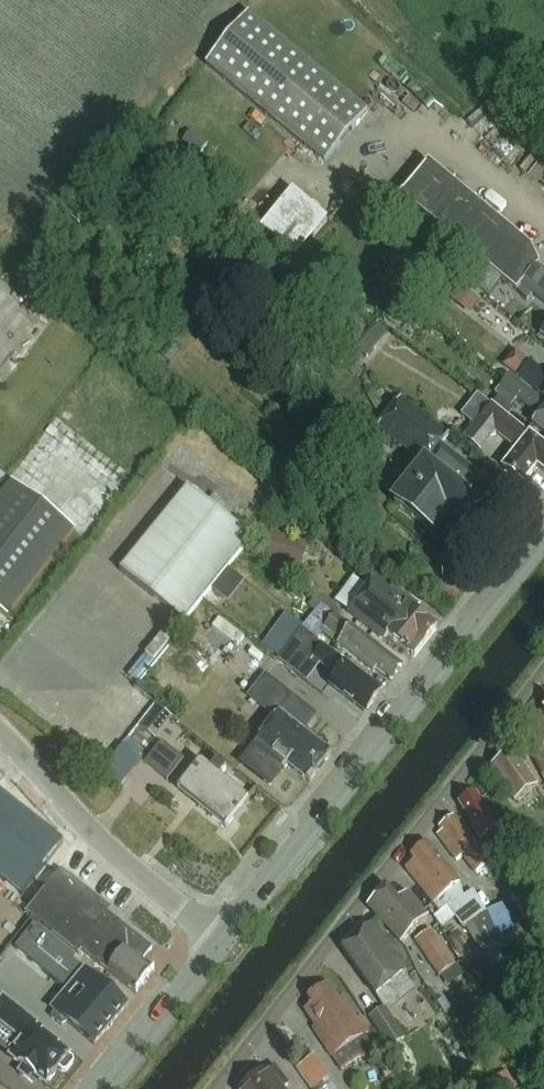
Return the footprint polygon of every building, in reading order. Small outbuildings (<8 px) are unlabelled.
[(249,14),(205,67),(325,166),(368,113),(249,14)] [(502,281),(516,292),(508,303),(518,311),(532,294),(543,304),(543,271),(539,267),(530,249),(428,164),(401,196),(434,224),(502,281)] [(292,192),(258,229),(292,260),(326,224),(292,192)] [(502,281),(434,224),(420,240),(488,297),(502,281)] [(391,289),(398,280),(389,273),(384,279),(385,285),(391,289)] [(374,344),(384,334),(377,328),(368,338),(374,344)] [(0,379),(25,369),(16,347),(0,353),(0,378),(0,379)] [(512,364),(520,372),(533,359),(525,351),(512,364)] [(543,400),(543,375),(530,364),(518,378),(543,400)] [(515,403),(517,400),(539,418),(530,428),(543,440),(543,405),(515,381),(509,376),(494,395),(510,408),(515,403)] [(477,507),(491,489),(442,450),(450,439),(401,401),(378,430),(425,467),(395,506),(433,536),(448,518),(466,532),(482,511),(477,507)] [(492,405),(474,428),(486,437),(498,435),(517,451),(503,469),(524,486),(538,468),(543,473),(543,447),(492,405)] [(12,486),(0,501),(0,615),(8,621),(75,535),(12,486)] [(187,489),(119,573),(183,624),(251,541),(187,489)] [(308,544),(269,534),(263,558),(302,569),(308,544)] [(377,575),(362,597),(349,614),(385,642),(388,638),(415,658),(437,630),(414,613),(412,602),(377,575)] [(391,682),(401,669),(351,630),(353,628),(321,604),(303,628),(319,640),(327,630),(341,641),(337,646),(369,671),(372,667),(391,682)] [(298,678),(312,659),(328,672),(332,667),(339,673),(328,686),(363,713),(381,691),(323,645),(322,647),(300,630),(277,662),(298,678)] [(177,720),(162,706),(139,732),(154,746),(177,720)] [(309,783),(330,755),(279,713),(253,747),(284,771),(288,766),(309,783)] [(528,725),(541,749),(530,755),(543,781),(543,717),(528,725)] [(161,743),(144,765),(167,783),(184,762),(161,743)] [(490,769),(515,804),(537,788),(512,754),(490,769)] [(225,830),(247,803),(219,780),(226,771),(217,763),(209,772),(200,765),(178,792),(225,830)] [(473,832),(479,842),(486,838),(494,853),(495,853),(506,871),(517,865),(475,796),(459,805),(473,828),(473,832)] [(476,876),(490,866),(453,818),(439,829),(442,834),(437,837),(456,863),(463,858),(476,876)] [(405,871),(440,914),(447,910),(462,932),(487,915),(472,893),(463,899),(459,886),(427,845),(410,858),(415,863),(405,871)] [(155,973),(143,964),(152,951),(56,876),(45,891),(0,856),(0,895),(78,957),(81,953),(137,996),(155,973)] [(401,946),(429,920),(413,902),(404,910),(387,890),(367,908),(401,946)] [(498,937),(501,936),(515,931),(505,906),(489,912),(498,937)] [(128,1007),(73,962),(76,959),(34,925),(14,949),(64,991),(69,991),(52,1012),(55,1014),(53,1021),(61,1027),(67,1024),(95,1047),(128,1007)] [(406,973),(375,929),(372,926),(342,951),(376,999),(406,973)] [(414,943),(438,979),(454,968),(430,932),(414,943)] [(466,947),(458,936),(449,942),(457,953),(466,947)] [(366,1037),(370,1034),(361,1020),(356,1023),(346,1008),(343,1010),(328,987),(309,1000),(313,1007),(305,1012),(316,1028),(313,1031),(341,1073),(360,1061),(364,1062),(372,1057),(373,1052),(375,1051),(366,1037)] [(9,1003),(0,997),(0,1015),(6,1007),(8,1005),(9,1003)] [(8,1005),(6,1007),(0,1015),(0,1026),(23,1044),(11,1059),(23,1069),(18,1075),(31,1085),(36,1079),(47,1087),(58,1074),(60,1075),(61,1076),(68,1075),(74,1068),(73,1061),(72,1061),(72,1060),(34,1030),(36,1027),(8,1005)] [(385,1010),(368,1021),(388,1052),(405,1041),(385,1010)] [(540,1044),(543,1042),(543,1028),(542,1025),(527,1033),(530,1037),(535,1047),(540,1044)] [(251,1082),(257,1088),(286,1088),(288,1087),(274,1069),(267,1074),(265,1071),(251,1082)]
